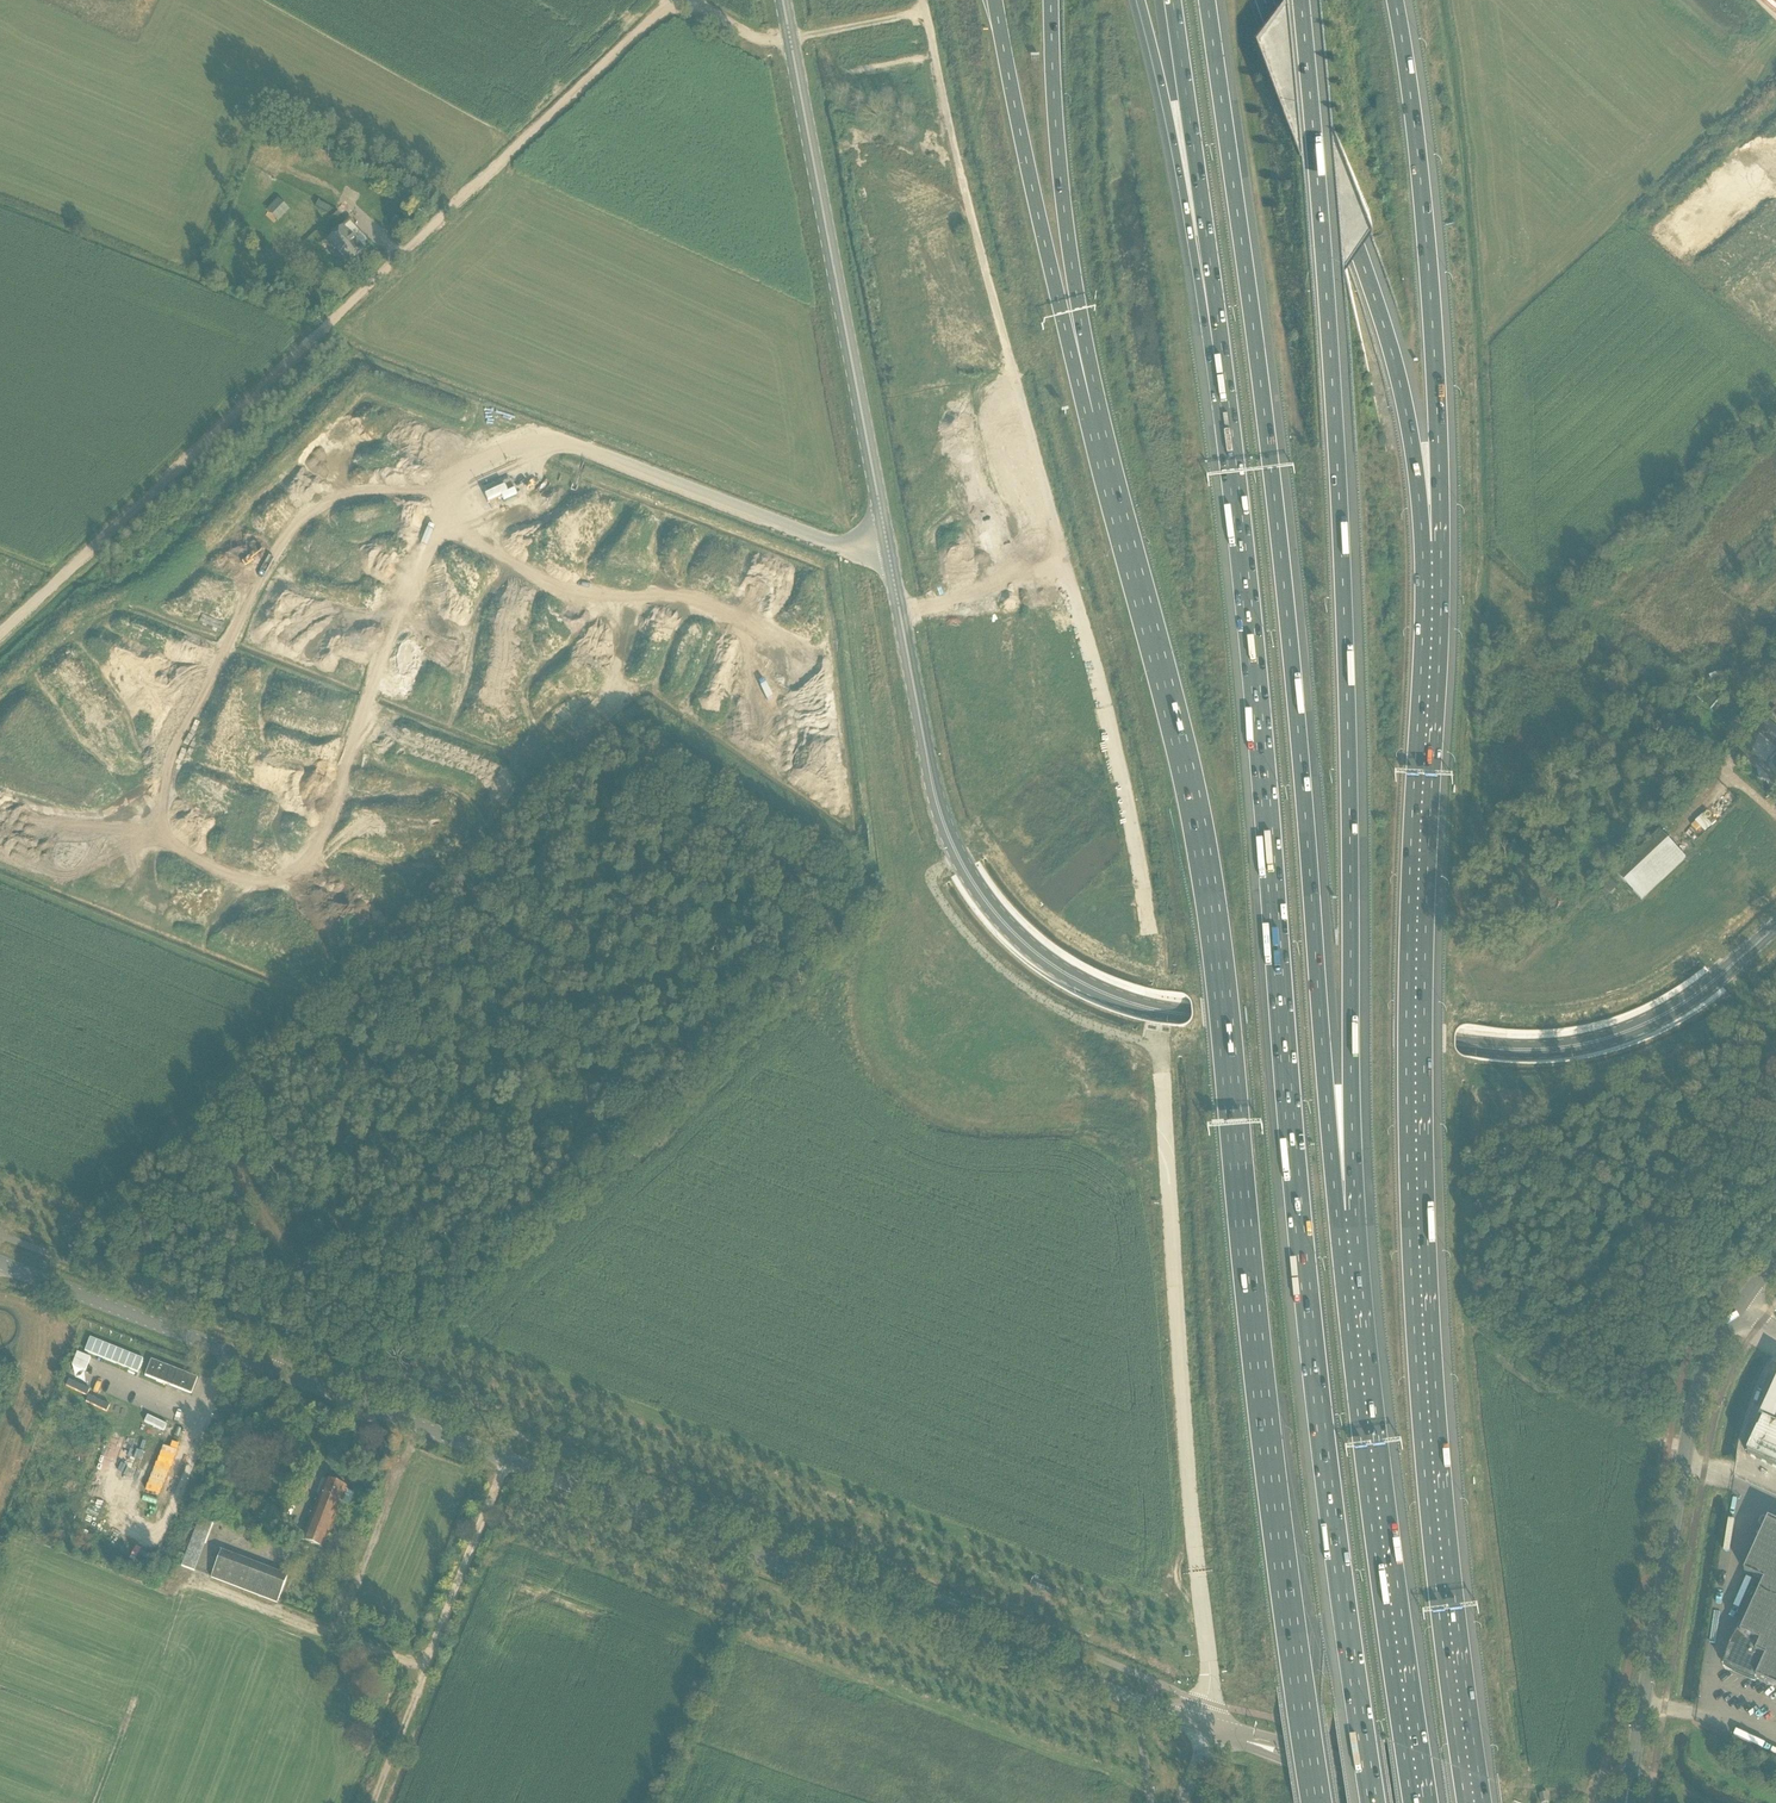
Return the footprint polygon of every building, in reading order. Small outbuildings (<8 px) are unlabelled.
[(277,180),(256,227),(261,230),(263,225),(262,224),(278,186),(280,187),(282,182),(277,180)] [(327,239),(341,254),(350,263),(370,243),(350,222),(343,229),(341,226),(327,239)] [(1763,720),(1755,729),(1775,747),(1775,729),(1764,719),(1763,720)] [(1695,823),(1704,833),(1713,825),(1703,815),(1695,823)] [(1619,870),(1617,872),(1641,898),(1643,896),(1649,891),(1654,886),(1676,866),(1685,857),(1660,832),(1651,840),(1623,866),(1619,870)] [(319,1076),(327,1079),(329,1073),(326,1072),(325,1073),(321,1071),(319,1076)] [(345,1209),(339,1213),(347,1225),(353,1221),(345,1209)] [(322,1221),(308,1229),(309,1230),(312,1235),(312,1236),(333,1223),(333,1222),(332,1221),(329,1217),(323,1220),(322,1221)] [(144,1361),(90,1339),(85,1353),(138,1375),(144,1361)] [(198,1379),(151,1361),(145,1378),(192,1397),(198,1379)] [(65,1379),(63,1387),(86,1392),(87,1384),(65,1379)] [(1759,1420),(1763,1422),(1758,1432),(1757,1431),(1747,1454),(1775,1467),(1775,1383),(1759,1420)] [(131,1410),(92,1390),(86,1404),(124,1423),(131,1410)] [(355,1493),(345,1489),(345,1487),(326,1480),(320,1495),(319,1494),(301,1540),(323,1549),(340,1507),(338,1506),(340,1502),(350,1506),(355,1493)] [(180,1565),(193,1570),(212,1524),(199,1519),(180,1565)] [(1768,1520),(1744,1573),(1764,1582),(1740,1634),(1738,1633),(1739,1631),(1737,1631),(1733,1640),(1729,1648),(1725,1657),(1723,1666),(1730,1671),(1738,1676),(1747,1679),(1755,1682),(1757,1682),(1755,1681),(1756,1679),(1775,1688),(1775,1523),(1768,1520)] [(338,1535),(352,1541),(355,1533),(341,1527),(338,1535)] [(210,1577),(276,1603),(287,1576),(220,1550),(210,1577)] [(1541,1802),(1545,1802),(1549,1802),(1547,1793),(1539,1794),(1541,1802)]
